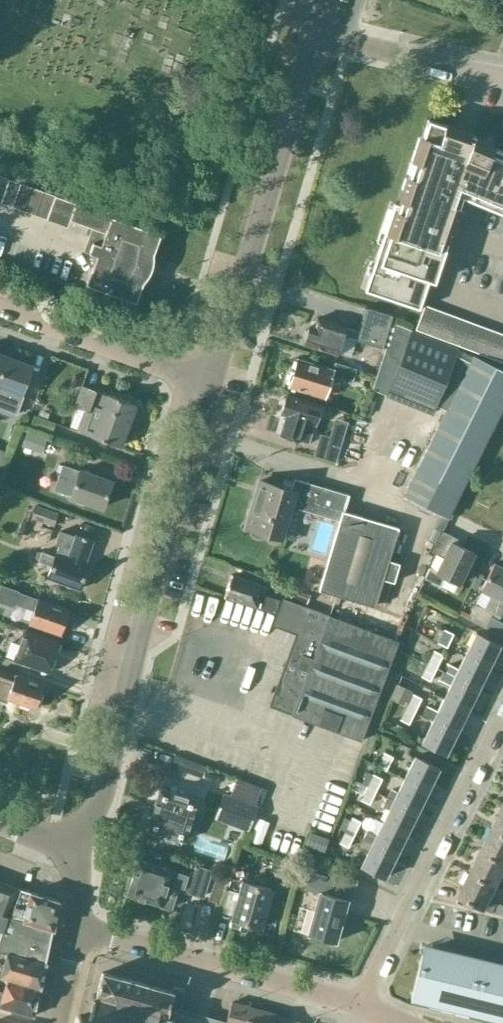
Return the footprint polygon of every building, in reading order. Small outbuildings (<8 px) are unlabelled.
[(434,308),(424,305),(423,308),(420,307),(429,280),(434,282),(463,196),(502,213),(502,150),(474,139),(475,135),(428,119),(399,204),(394,202),(365,290),(419,308),(423,309),(415,330),(425,333),(434,308)] [(9,179),(0,175),(0,202),(67,227),(69,220),(90,227),(81,250),(96,256),(86,284),(136,302),(161,234),(112,216),(114,213),(77,199),(75,203),(9,179)] [(435,337),(444,312),(434,308),(425,333),(435,337)] [(444,340),(453,315),(444,312),(435,337),(444,340)] [(454,344),(463,319),(453,315),(444,340),(454,344)] [(360,341),(363,331),(322,319),(319,328),(311,326),(310,328),(306,330),(304,337),(307,340),(306,343),(338,353),(343,337),(360,341)] [(384,349),(392,325),(372,319),(364,342),(384,349)] [(464,348),(473,322),(463,319),(454,344),(464,348)] [(473,351),(482,326),(473,322),(464,348),(473,351)] [(456,348),(414,331),(394,323),(373,387),(431,412),(456,348)] [(483,355),(492,330),(482,326),(473,351),(483,355)] [(493,358),(502,333),(492,330),(483,355),(493,358)] [(502,360),(502,334),(502,333),(493,358),(502,362),(502,360)] [(502,399),(502,370),(473,355),(403,496),(446,517),(459,490),(502,399)] [(0,377),(0,408),(16,414),(22,397),(21,396),(32,366),(7,357),(0,377)] [(332,368),(297,358),(289,386),(324,397),(330,375),(351,382),(355,368),(334,362),(332,368)] [(74,407),(84,410),(76,430),(120,446),(135,404),(108,394),(108,395),(96,391),(82,385),(74,407)] [(286,415),(280,434),(298,440),(305,420),(315,424),(317,416),(332,421),(335,409),(286,394),(280,413),(286,415)] [(41,453),(46,439),(26,432),(21,446),(41,453)] [(342,440),(319,433),(313,454),(335,461),(342,440)] [(102,507),(111,481),(79,470),(62,464),(58,477),(75,483),(70,496),(102,507)] [(348,495),(294,478),(290,490),(259,481),(245,527),(281,538),(294,542),(304,510),(338,521),(319,589),(374,607),(381,580),(392,583),(397,565),(387,561),(397,528),(344,512),(348,495)] [(58,513),(53,511),(35,504),(32,511),(30,519),(53,527),(58,513)] [(76,534),(75,536),(59,530),(54,545),(70,550),(68,557),(56,553),(55,556),(41,551),(38,561),(51,566),(47,577),(79,589),(88,564),(85,563),(93,540),(76,534)] [(442,559),(452,537),(441,531),(430,553),(442,559)] [(459,583),(474,554),(450,542),(436,571),(429,568),(425,578),(439,585),(444,576),(459,583)] [(502,592),(502,568),(494,563),(480,591),(490,596),(484,610),(474,606),(468,619),(485,627),(502,592)] [(263,585),(231,574),(223,595),(255,607),(267,611),(267,610),(276,613),(280,603),(281,600),(261,593),(263,585)] [(0,587),(0,601),(15,606),(17,601),(34,608),(28,623),(60,634),(68,610),(37,599),(37,597),(1,584),(0,587)] [(292,592),(289,601),(283,598),(272,625),(295,633),(268,706),(361,741),(398,642),(306,607),(309,598),(292,592)] [(485,627),(502,636),(502,624),(499,622),(502,612),(502,592),(485,627)] [(47,671),(58,640),(24,629),(16,651),(14,659),(47,671)] [(446,647),(453,633),(444,629),(437,643),(446,647)] [(476,633),(465,656),(488,667),(499,645),(476,633)] [(433,650),(427,664),(436,668),(442,654),(433,650)] [(455,676),(454,677),(478,689),(488,667),(465,656),(459,668),(449,664),(446,671),(455,676)] [(436,668),(427,664),(421,676),(430,680),(436,668)] [(14,674),(0,669),(0,701),(7,703),(9,699),(35,707),(43,684),(14,674)] [(443,699),(467,711),(478,689),(454,677),(443,699)] [(406,706),(405,707),(414,712),(421,698),(412,693),(413,692),(402,686),(395,701),(406,706)] [(432,721),(456,733),(467,711),(443,699),(432,721)] [(414,712),(405,707),(399,719),(408,724),(414,712)] [(445,755),(456,733),(432,721),(421,743),(445,755)] [(385,770),(392,756),(383,752),(376,766),(385,770)] [(170,766),(197,776),(201,764),(175,754),(170,766)] [(415,757),(404,779),(427,791),(438,769),(415,757)] [(367,785),(366,787),(375,792),(382,778),(373,773),(371,776),(367,774),(362,783),(367,785)] [(391,788),(386,798),(416,813),(427,791),(404,779),(398,791),(391,788)] [(375,792),(366,787),(360,799),(369,804),(375,792)] [(146,828),(164,834),(163,840),(174,842),(175,837),(183,840),(196,799),(159,788),(146,828)] [(231,798),(220,794),(213,817),(248,829),(256,806),(231,798)] [(389,809),(382,823),(405,835),(416,813),(386,798),(382,805),(389,809)] [(501,807),(490,828),(502,835),(502,808),(501,807)] [(344,814),(338,828),(353,836),(360,821),(351,816),(351,818),(344,814)] [(361,838),(361,840),(394,856),(405,835),(382,823),(376,835),(371,832),(366,830),(362,838),(361,838)] [(353,836),(338,828),(334,840),(347,847),(353,836)] [(490,828),(479,851),(502,863),(502,835),(490,828)] [(322,849),(326,837),(311,831),(306,843),(322,849)] [(394,856),(361,840),(357,846),(368,851),(361,867),(383,878),(394,856)] [(502,864),(502,863),(479,851),(468,873),(492,885),(502,891),(502,877),(498,874),(502,864)] [(187,874),(137,859),(126,894),(170,908),(177,885),(183,887),(187,874)] [(201,896),(210,869),(195,864),(187,892),(201,896)] [(259,926),(271,887),(245,879),(248,868),(235,864),(227,888),(238,891),(231,918),(259,926)] [(335,941),(346,899),(333,895),(339,874),(310,866),(304,888),(314,891),(311,901),(317,902),(308,933),(335,941)] [(492,885),(468,873),(457,895),(491,912),(492,911),(502,916),(502,905),(495,901),(487,897),(492,885)] [(5,977),(39,987),(52,928),(10,915),(10,916),(6,914),(17,888),(0,882),(0,976),(5,977)] [(10,915),(52,928),(59,900),(20,888),(10,915)] [(421,952),(410,998),(429,1003),(431,996),(453,1001),(451,1008),(487,1017),(489,1010),(502,1013),(502,972),(421,952)] [(274,1015),(230,1003),(225,1021),(176,1008),(181,990),(172,987),(171,991),(102,972),(95,996),(93,993),(91,995),(92,997),(86,1018),(81,1017),(80,1014),(77,1016),(78,1018),(77,1022),(272,1022),(274,1015)] [(39,987),(5,977),(1,990),(0,990),(0,1006),(33,1015),(39,987)]
